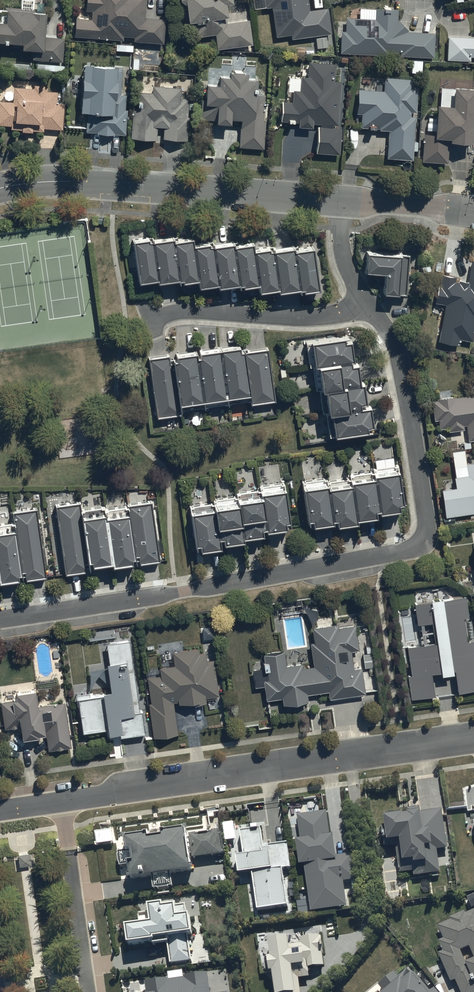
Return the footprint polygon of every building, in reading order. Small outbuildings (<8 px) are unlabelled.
[(86,8),(92,9),(92,18),(77,16),(75,35),(123,39),(123,35),(135,36),(134,39),(163,41),(165,17),(145,16),(146,0),(87,0),(86,8)] [(188,3),(193,37),(216,33),(218,48),(252,43),(248,18),(227,21),(226,13),(229,13),(227,0),(229,0),(183,0),(188,3)] [(265,6),(273,5),(277,35),(291,33),(292,38),(316,35),(317,48),(328,46),(326,33),(331,32),(328,6),(310,9),(309,0),(264,0),(265,6)] [(20,6),(8,5),(8,8),(0,7),(0,38),(15,39),(14,45),(34,46),(33,58),(63,60),(65,36),(45,35),(47,8),(39,8),(20,6)] [(345,30),(341,29),(341,51),(388,54),(389,51),(401,51),(401,54),(434,56),(436,31),(409,29),(398,19),(399,8),(392,8),(392,5),(384,5),(384,6),(376,6),(375,17),(346,16),(345,30)] [(447,58),(470,59),(470,55),(473,55),(473,36),(449,34),(447,58)] [(313,122),(318,122),(321,122),(321,124),(318,124),(316,151),(340,153),(342,126),(333,125),(334,123),(338,124),(342,80),(335,80),(336,61),(309,59),(308,74),(302,74),(301,88),(293,88),(292,100),(282,99),(280,120),(298,121),(298,124),(313,125),(313,122)] [(117,63),(84,60),(81,108),(87,109),(86,130),(98,131),(98,132),(114,133),(115,132),(126,132),(128,108),(125,108),(126,93),(120,93),(122,67),(117,67),(117,63)] [(205,97),(201,97),(200,117),(231,120),(231,117),(241,117),(238,145),(264,147),(266,120),(263,120),(265,94),(256,93),(258,75),(247,74),(248,69),(230,67),(230,72),(220,72),(219,81),(207,80),(205,97)] [(418,140),(414,140),(416,115),(410,115),(411,110),(416,110),(417,84),(413,84),(413,78),(385,76),(384,89),(358,87),(357,111),(362,111),(361,126),(379,127),(379,128),(389,129),(387,157),(413,159),(413,150),(418,150),(418,140)] [(21,82),(21,85),(14,85),(13,99),(0,99),(0,124),(11,124),(11,127),(23,128),(23,129),(34,129),(44,129),(44,126),(64,127),(65,102),(57,102),(57,90),(48,90),(48,84),(41,84),(41,82),(21,82)] [(181,85),(152,83),(151,90),(139,89),(138,108),(132,107),(130,136),(157,138),(158,125),(164,126),(163,138),(188,140),(190,115),(187,115),(189,96),(180,96),(181,85)] [(423,160),(448,160),(449,138),(473,139),(473,86),(454,85),(454,102),(438,101),(437,133),(424,133),(423,160)] [(149,238),(133,240),(138,281),(158,278),(159,281),(179,278),(179,280),(183,279),(183,281),(199,279),(200,286),(219,284),(220,286),(243,283),(243,286),(259,284),(260,291),(278,289),(278,292),(302,289),(303,291),(318,289),(313,247),(294,250),(294,248),(270,251),(269,248),(254,250),(253,243),(234,246),(234,243),(210,246),(210,243),(194,245),(193,238),(173,240),(173,238),(149,241),(149,238)] [(401,254),(368,251),(366,269),(367,269),(366,272),(386,273),(385,291),(385,294),(407,295),(409,255),(401,254)] [(441,273),(435,300),(445,302),(438,340),(460,344),(460,339),(473,341),(473,334),(473,259),(472,259),(469,278),(441,273)] [(344,337),(305,342),(309,367),(312,366),(316,389),(320,389),(323,413),(326,413),(329,436),(335,436),(335,434),(368,429),(367,424),(373,423),(370,404),(361,406),(360,401),(366,401),(363,381),(360,382),(357,363),(351,364),(351,360),(354,359),(351,339),(344,340),(344,337)] [(169,353),(149,356),(157,415),(181,412),(181,408),(251,398),(251,402),(275,398),(268,347),(244,350),(244,347),(240,347),(239,342),(200,347),(201,352),(197,352),(197,348),(177,351),(177,356),(170,357),(169,353)] [(433,396),(435,418),(439,418),(440,427),(448,426),(449,430),(463,429),(463,424),(466,424),(468,440),(473,439),(473,393),(451,396),(451,394),(433,396)] [(454,465),(456,485),(442,487),(445,515),(441,516),(442,523),(454,521),(454,514),(473,512),(473,461),(454,465)] [(399,471),(398,471),(397,467),(373,470),(374,474),(350,477),(350,480),(327,483),(326,480),(303,483),(307,520),(313,519),(313,525),(333,522),(332,519),(337,519),(337,524),(357,521),(356,518),(376,515),(375,510),(379,509),(380,512),(398,510),(397,503),(403,502),(399,471)] [(290,520),(286,488),(285,485),(260,488),(260,491),(237,494),(238,498),(214,501),(214,504),(191,507),(195,543),(200,542),(201,549),(221,546),(220,537),(223,536),(224,542),(244,540),(243,536),(263,533),(262,527),(266,527),(266,530),(286,527),(286,520),(290,520)] [(81,500),(56,503),(66,573),(87,570),(87,564),(92,564),(91,558),(93,557),(94,562),(114,559),(114,561),(133,559),(133,555),(139,554),(140,560),(159,558),(151,500),(130,503),(106,507),(105,504),(82,508),(81,500)] [(0,578),(20,575),(20,571),(26,570),(27,578),(47,576),(37,506),(14,509),(15,521),(0,524),(0,577),(0,578)] [(411,697),(434,693),(430,672),(440,671),(440,673),(454,671),(457,690),(473,688),(473,641),(473,638),(467,639),(463,616),(469,615),(466,595),(442,598),(442,596),(430,598),(430,600),(414,603),(417,623),(421,622),(424,643),(406,645),(410,673),(407,674),(411,697)] [(263,667),(253,668),(256,685),(264,684),(266,699),(282,696),(283,703),(308,699),(307,693),(328,689),(329,698),(365,692),(361,666),(354,667),(351,649),(359,648),(355,624),(338,626),(338,622),(312,626),(314,640),(310,640),(314,665),(302,667),(301,662),(285,664),(283,650),(263,653),(264,660),(262,660),(263,667)] [(103,693),(78,697),(80,713),(81,713),(84,730),(108,727),(109,731),(118,730),(119,735),(145,731),(142,709),(140,709),(130,638),(107,641),(109,661),(107,661),(111,688),(103,689),(103,693)] [(151,702),(148,702),(153,736),(177,732),(173,700),(178,700),(179,702),(191,700),(191,702),(207,700),(206,696),(219,694),(214,658),(207,659),(205,650),(199,651),(198,646),(171,650),(173,663),(159,665),(160,674),(147,676),(151,702)] [(36,687),(17,690),(18,695),(13,696),(14,699),(1,700),(4,728),(23,726),(24,736),(40,734),(40,732),(46,731),(49,749),(71,746),(67,720),(69,720),(68,714),(67,714),(65,701),(38,705),(36,687)] [(387,825),(382,826),(385,847),(397,845),(401,873),(414,871),(415,877),(434,874),(434,877),(439,876),(439,874),(442,873),(438,850),(448,849),(442,810),(420,812),(419,808),(407,809),(408,814),(403,814),(403,812),(386,813),(387,825)] [(302,840),(297,840),(300,865),(305,865),(312,911),(348,905),(344,882),(356,881),(352,855),(337,857),(334,834),(330,835),(326,811),(298,816),(302,840)] [(243,855),(237,855),(239,874),(253,872),(257,910),(288,906),(284,869),(291,868),(288,843),(269,845),(268,843),(263,844),(261,829),(259,829),(259,826),(252,826),(253,830),(240,831),(243,855)] [(150,834),(125,838),(128,851),(118,853),(120,867),(130,866),(132,876),(129,876),(129,880),(152,876),(154,890),(173,887),(171,874),(195,870),(194,865),(192,866),(191,859),(225,853),(222,832),(219,833),(218,831),(188,836),(187,829),(163,832),(164,837),(150,839),(150,834)] [(29,851),(17,853),(19,865),(31,864),(29,851)] [(140,925),(127,926),(129,945),(153,942),(153,946),(167,944),(170,964),(192,962),(189,934),(193,934),(191,915),(188,915),(187,905),(177,906),(176,902),(149,905),(149,913),(139,914),(140,925)] [(461,991),(473,991),(473,911),(467,914),(465,912),(450,918),(451,921),(440,926),(445,938),(439,941),(443,951),(439,953),(452,982),(456,980),(461,991)] [(269,958),(270,972),(274,972),(276,991),(301,991),(299,979),(309,978),(309,972),(315,971),(315,968),(325,966),(323,954),(324,954),(322,936),(301,939),(301,944),(290,946),(289,937),(269,940),(272,958),(269,958)] [(395,972),(379,986),(377,984),(367,991),(430,991),(415,974),(404,983),(395,972)] [(208,974),(184,976),(185,979),(169,981),(169,979),(146,982),(147,991),(210,991),(208,974)]
